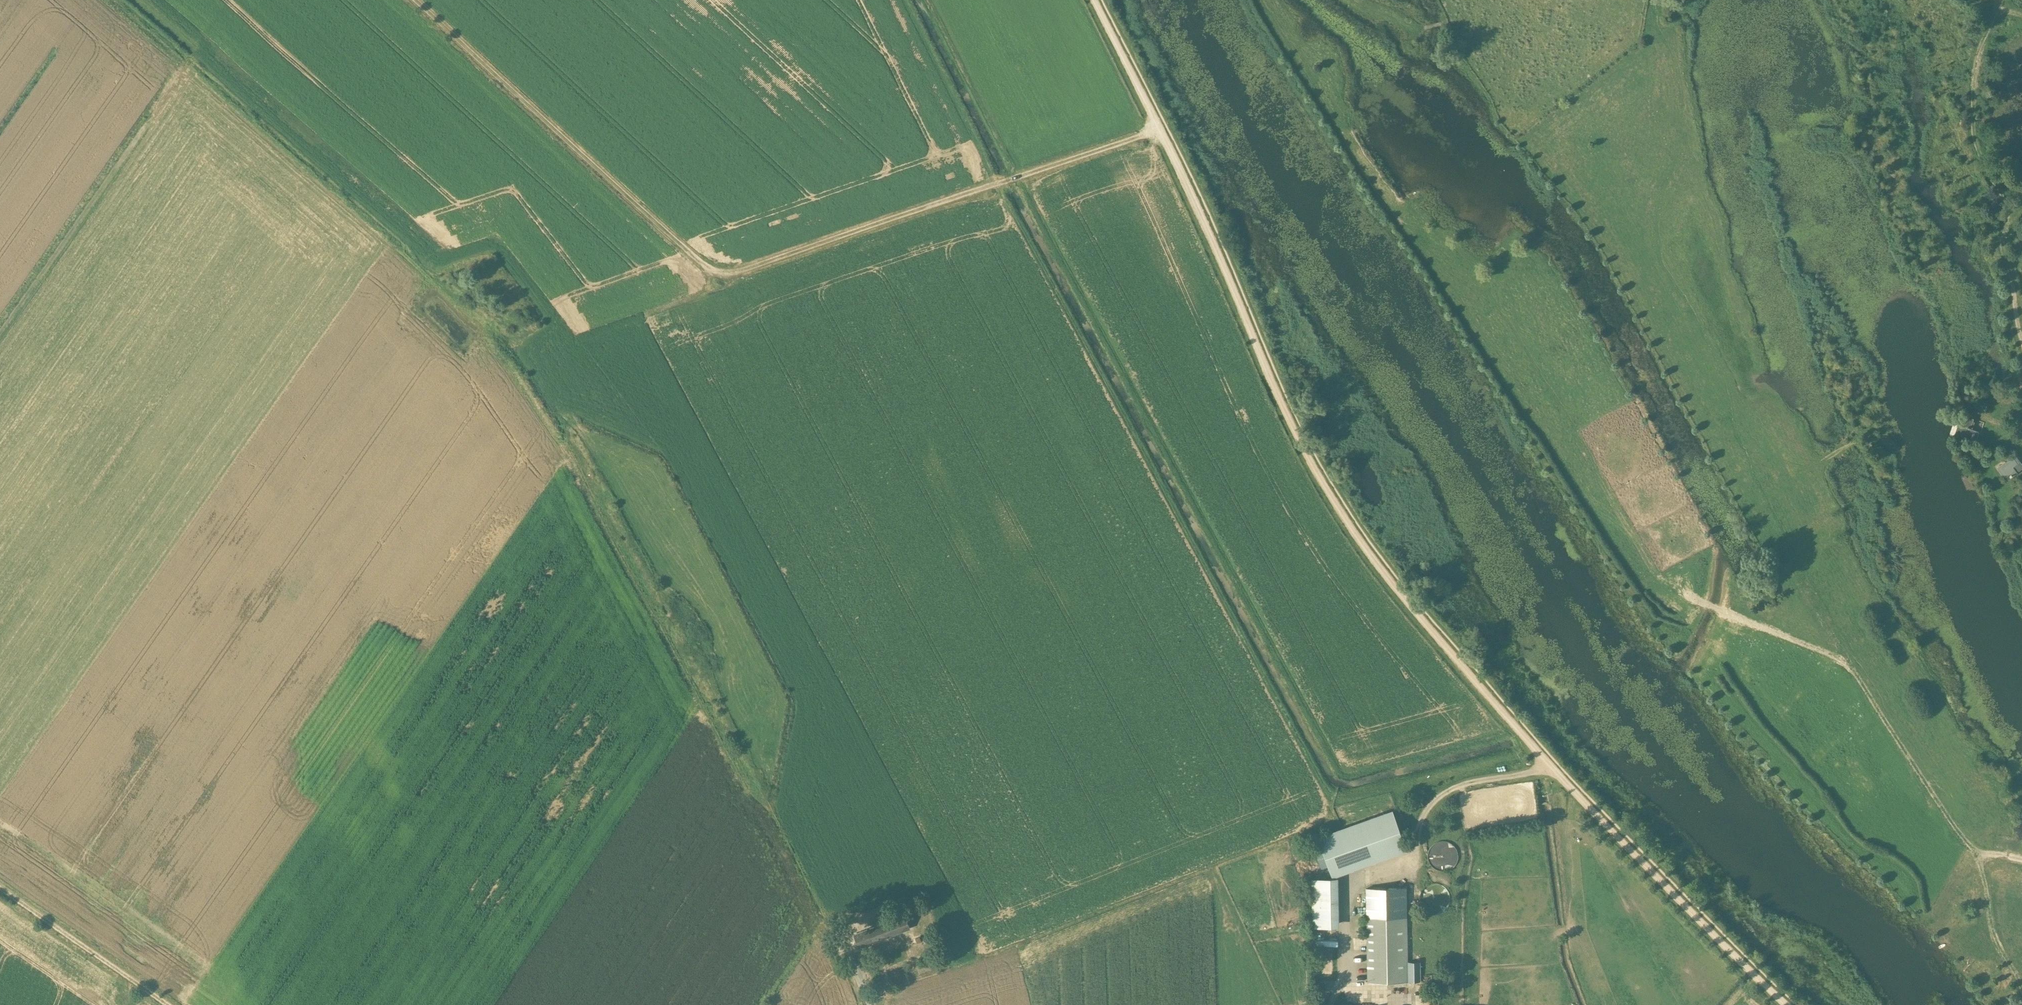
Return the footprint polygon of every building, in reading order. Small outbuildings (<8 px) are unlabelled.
[(2021,469),(2021,464),(2020,461),(2012,466),(2017,473),(2021,469)] [(1322,868),(1328,866),(1318,838),(1312,840),(1322,868)] [(1444,871),(1445,871),(1447,871),(1449,870),(1451,869),(1453,868),(1454,866),(1457,863),(1458,861),(1459,858),(1459,855),(1458,852),(1457,849),(1456,848),(1455,847),(1454,846),(1450,843),(1449,842),(1448,842),(1445,841),(1443,841),(1440,842),(1438,842),(1436,843),(1434,844),(1433,846),(1432,847),(1430,849),(1430,850),(1429,852),(1429,854),(1428,856),(1428,858),(1429,860),(1429,862),(1430,864),(1431,865),(1433,867),(1435,868),(1436,869),(1438,870),(1440,871),(1441,871),(1444,871)] [(1339,877),(1311,878),(1313,927),(1340,926),(1339,877)] [(859,947),(910,928),(906,916),(855,935),(859,947)] [(1421,962),(1408,962),(1407,917),(1367,918),(1368,982),(1421,982),(1421,962)] [(1323,982),(1315,983),(1316,993),(1324,992),(1323,982)]
